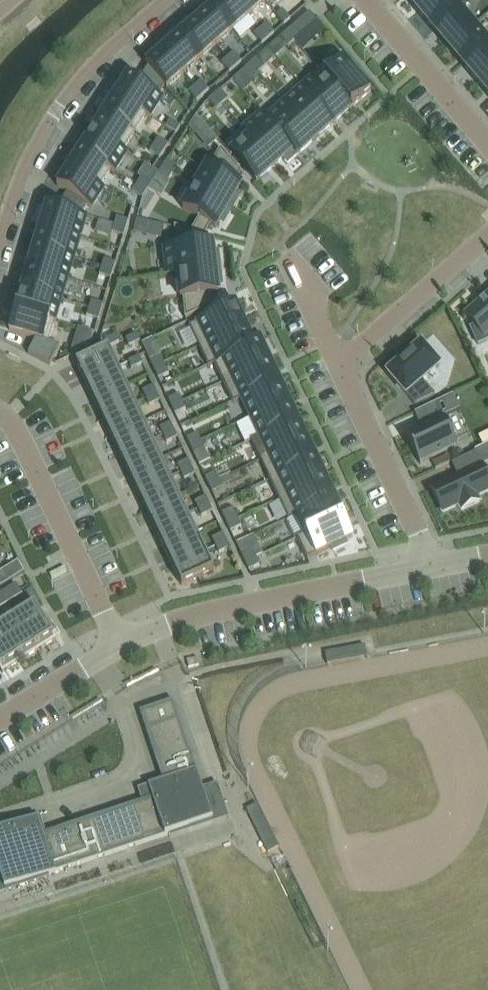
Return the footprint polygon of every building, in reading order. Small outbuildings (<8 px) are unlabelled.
[(235,0),(220,0),(212,7),(233,30),(249,16),(235,0)] [(263,0),(235,0),(249,16),(265,2),(263,0)] [(433,0),(408,0),(418,12),(433,0)] [(459,8),(452,0),(433,0),(418,12),(433,30),(459,8)] [(233,30),(212,7),(196,21),(216,45),(233,30)] [(448,47),(474,25),(459,8),(433,30),(448,47)] [(290,19),(282,10),(276,15),(284,24),(290,19)] [(216,45),(196,21),(179,35),(200,59),(216,45)] [(274,33),(266,24),(260,29),(268,38),(274,33)] [(487,43),(487,42),(474,25),(448,47),(463,64),(487,43)] [(292,27),(286,32),(294,41),(301,49),(307,44),(302,37),(292,27)] [(268,38),(260,29),(254,35),(262,44),(268,38)] [(286,32),(280,37),(280,38),(288,46),(294,41),(286,32)] [(200,59),(179,35),(163,49),(184,73),(200,59)] [(487,73),(487,43),(463,64),(477,82),(487,73)] [(184,73),(163,49),(146,64),(148,67),(165,86),(167,88),(184,73)] [(241,61),(234,52),(228,58),(235,67),(241,61)] [(367,80),(357,69),(354,71),(340,55),(321,72),(352,107),(371,91),(364,83),(367,80)] [(235,67),(228,58),(221,63),(229,72),(235,67)] [(258,73),(264,67),(256,58),(250,64),(258,73)] [(258,73),(250,64),(244,69),(252,78),(258,73)] [(159,95),(165,86),(148,67),(139,82),(128,75),(116,94),(150,116),(163,98),(159,95)] [(352,107),(321,72),(303,87),(334,123),(352,107)] [(477,82),(487,94),(487,73),(477,82)] [(209,90),(201,81),(195,86),(203,95),(209,90)] [(203,95),(195,86),(189,91),(197,100),(203,95)] [(334,123),(303,87),(285,103),(316,139),(334,123)] [(222,104),(228,99),(220,90),(214,95),(222,104)] [(150,116),(116,94),(104,112),(135,132),(146,115),(150,117),(150,116)] [(222,104),(214,95),(208,101),(216,110),(222,104)] [(316,139),(285,103),(267,118),(263,113),(262,114),(298,155),(316,139)] [(123,150),(135,132),(104,112),(93,131),(127,153),(127,152),(123,150)] [(298,155),(262,114),(244,130),(275,165),(283,158),(288,163),(298,155)] [(196,115),(190,125),(195,131),(204,124),(196,115)] [(180,126),(170,120),(166,126),(176,133),(180,126)] [(275,165),(244,130),(243,130),(250,138),(232,153),(256,182),(275,165)] [(127,153),(93,131),(81,149),(115,171),(127,153)] [(168,144),(158,138),(154,145),(164,151),(168,144)] [(160,158),(164,151),(154,145),(150,151),(160,158)] [(236,182),(241,173),(242,175),(243,174),(221,148),(210,167),(208,165),(195,187),(232,209),(241,195),(236,192),(241,185),(236,182)] [(100,186),(111,169),(115,172),(115,171),(81,149),(69,167),(104,189),(104,188),(100,186)] [(172,174),(177,167),(167,161),(162,168),(172,174)] [(104,189),(69,167),(57,186),(91,208),(104,189)] [(168,181),(172,174),(162,168),(158,174),(168,181)] [(147,191),(151,184),(141,178),(137,185),(147,191)] [(142,198),(147,191),(137,185),(132,191),(142,198)] [(215,228),(220,220),(224,223),(232,209),(195,187),(183,209),(199,218),(192,230),(174,226),(174,227),(208,234),(206,233),(210,225),(215,228)] [(80,238),(87,216),(47,204),(41,226),(80,238)] [(126,228),(128,221),(128,220),(117,217),(114,225),(126,228)] [(136,219),(134,227),(145,230),(148,223),(136,219)] [(124,236),(126,228),(114,225),(112,232),(123,236),(124,236)] [(74,259),(80,238),(41,226),(35,247),(74,259)] [(213,252),(212,243),(206,244),(205,234),(208,235),(208,234),(174,227),(177,247),(165,249),(168,274),(220,268),(218,251),(213,252)] [(68,279),(74,259),(35,247),(28,267),(68,279)] [(113,270),(115,263),(104,259),(102,267),(113,270)] [(61,300),(68,279),(28,267),(22,288),(61,300)] [(111,278),(113,270),(102,267),(99,275),(111,278)] [(218,293),(217,284),(222,284),(220,268),(168,274),(168,275),(178,274),(180,297),(183,297),(185,318),(216,304),(216,303),(214,303),(213,294),(218,293)] [(55,321),(61,300),(22,288),(16,309),(55,321)] [(484,300),(484,299),(483,300),(483,301),(480,303),(479,303),(480,304),(469,313),(466,316),(474,326),(470,328),(478,344),(487,340),(487,297),(484,300)] [(101,312),(103,304),(91,301),(89,308),(101,312)] [(199,346),(244,325),(235,304),(189,326),(199,346)] [(98,320),(101,312),(89,308),(87,316),(98,320)] [(49,342),(55,321),(16,309),(9,330),(36,338),(28,353),(49,364),(59,346),(49,342)] [(208,366),(260,341),(255,331),(249,334),(244,325),(199,346),(208,366)] [(137,334),(126,339),(129,346),(140,341),(137,334)] [(119,342),(116,335),(105,340),(108,347),(119,342)] [(223,382),(270,360),(270,359),(269,360),(260,341),(208,366),(208,367),(214,364),(223,382)] [(423,381),(439,366),(421,345),(409,355),(408,355),(400,363),(388,373),(395,382),(414,404),(415,405),(435,395),(423,381)] [(85,382),(118,366),(108,347),(105,349),(76,362),(85,382)] [(164,363),(160,355),(150,360),(153,368),(164,363)] [(143,363),(139,356),(128,361),(132,369),(143,364),(143,363)] [(233,402),(280,380),(279,379),(278,380),(270,362),(271,361),(270,360),(223,382),(233,402)] [(169,373),(164,363),(153,368),(158,379),(169,373)] [(118,366),(85,382),(94,400),(126,385),(118,366)] [(287,399),(279,381),(280,380),(233,402),(233,403),(242,399),(250,417),(289,399),(289,398),(287,399)] [(126,385),(94,400),(103,419),(135,403),(126,385)] [(157,393),(153,386),(142,391),(146,398),(157,393)] [(160,400),(157,393),(146,398),(149,405),(160,400)] [(182,402),(179,394),(168,399),(172,407),(182,402)] [(460,409),(453,395),(442,400),(449,414),(460,409)] [(251,441),(298,419),(298,418),(297,419),(288,401),(289,400),(289,399),(250,417),(259,436),(251,440),(251,441)] [(186,409),(182,402),(172,407),(175,414),(186,409)] [(135,403),(103,419),(111,437),(144,422),(135,403)] [(421,463),(456,446),(457,447),(458,446),(444,416),(443,417),(443,418),(407,435),(407,434),(406,434),(420,465),(421,464),(421,463)] [(260,460),(308,438),(307,437),(306,438),(297,420),(299,419),(298,419),(251,441),(260,460)] [(144,422),(111,437),(120,456),(152,440),(144,422)] [(174,430),(171,423),(160,428),(163,435),(174,430)] [(178,437),(174,430),(163,435),(167,442),(178,437)] [(479,436),(483,445),(487,443),(487,432),(479,436)] [(201,441),(197,434),(187,439),(190,446),(201,441)] [(270,480),(317,458),(317,457),(315,458),(307,440),(308,439),(308,438),(260,460),(270,480)] [(152,440),(120,456),(129,474),(161,459),(152,440)] [(204,448),(201,441),(190,446),(193,453),(204,448)] [(432,489),(443,512),(459,504),(461,510),(480,501),(477,496),(487,491),(487,477),(476,452),(453,463),(459,476),(432,489)] [(279,499),(326,477),(326,476),(324,477),(316,459),(317,458),(270,480),(279,499)] [(161,459),(129,474),(137,492),(170,477),(161,459)] [(192,467),(188,459),(177,465),(181,472),(192,467)] [(195,474),(192,467),(181,472),(184,479),(195,474)] [(219,480),(216,472),(205,478),(208,485),(219,480)] [(170,477),(137,492),(146,511),(179,495),(170,477)] [(334,497),(325,479),(327,478),(326,477),(279,499),(288,519),(334,497)] [(223,487),(219,480),(208,485),(212,492),(223,487)] [(179,495),(146,511),(155,529),(187,514),(179,495)] [(209,504),(206,496),(195,501),(198,509),(209,504)] [(297,538),(343,517),(334,497),(288,519),(288,520),(286,521),(294,539),(297,537),(297,538)] [(212,511),(209,504),(198,509),(202,516),(212,511)] [(238,519),(233,508),(222,513),(227,524),(238,519)] [(187,514),(155,529),(164,548),(196,532),(187,514)] [(347,545),(345,541),(353,537),(343,517),(297,538),(307,559),(332,547),(334,551),(347,545)] [(241,526),(238,519),(227,524),(230,531),(241,526)] [(196,532),(164,548),(172,566),(205,551),(196,532)] [(226,540),(223,533),(212,538),(216,546),(226,540)] [(230,548),(226,540),(216,546),(219,553),(230,548)] [(256,558),(253,550),(242,555),(245,563),(256,558)] [(205,551),(172,566),(182,585),(214,570),(205,551)] [(260,565),(256,558),(245,563),(249,570),(260,565)] [(18,561),(6,568),(13,579),(23,572),(25,571),(18,561)] [(16,584),(9,588),(15,598),(22,594),(16,584)] [(9,588),(2,592),(9,602),(15,598),(9,588)] [(0,594),(0,604),(2,606),(9,602),(2,592),(0,594)] [(35,604),(16,615),(38,651),(56,639),(44,619),(35,604)] [(0,625),(0,628),(21,661),(38,651),(16,615),(0,625)] [(3,672),(21,661),(0,628),(0,667),(3,672)] [(379,640),(339,641),(340,654),(379,653),(379,640)] [(173,700),(140,711),(163,780),(148,785),(153,798),(156,807),(138,813),(135,805),(146,801),(145,800),(32,838),(27,822),(37,818),(36,817),(0,829),(0,875),(5,889),(49,874),(213,820),(202,788),(173,700)]
